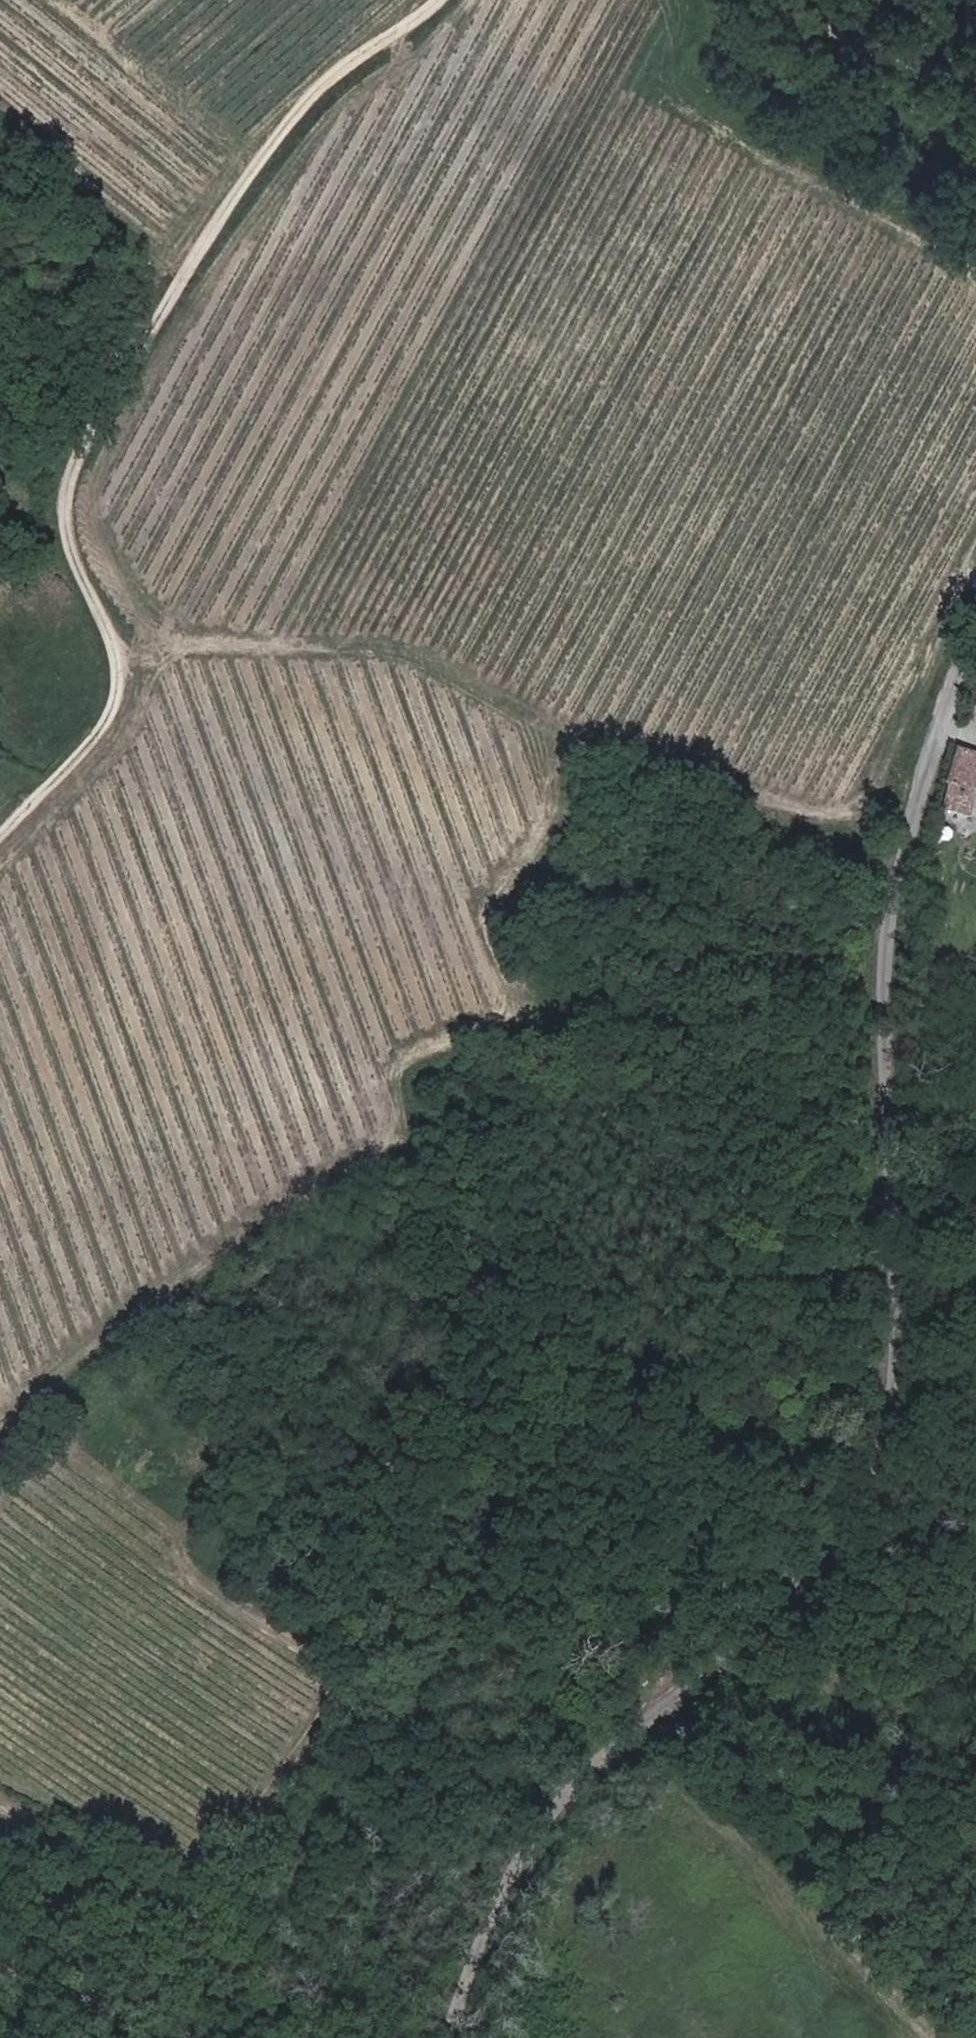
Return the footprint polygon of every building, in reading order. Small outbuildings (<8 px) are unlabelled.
[(975,784),(975,755),(957,750),(948,781),(975,788),(975,784)]
